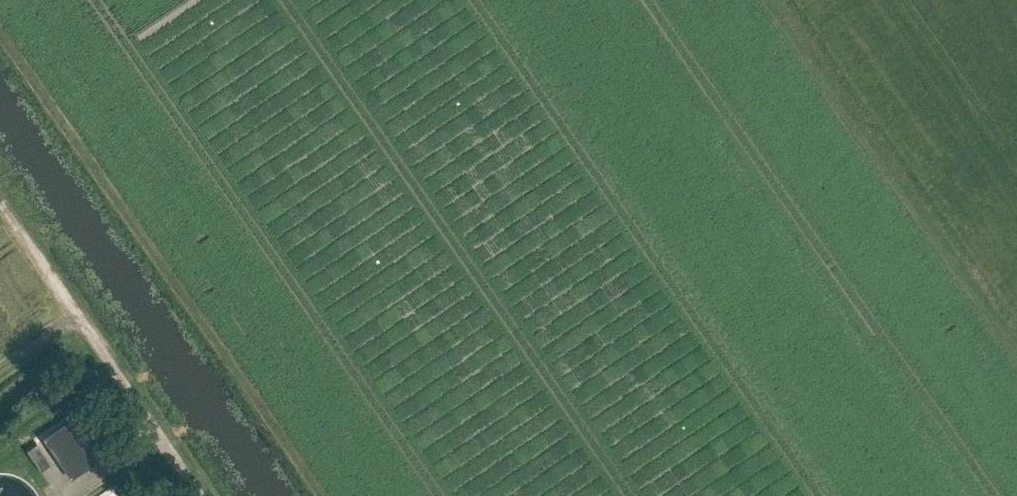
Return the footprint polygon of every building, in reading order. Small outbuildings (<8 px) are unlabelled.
[(41,437),(70,478),(97,460),(68,418),(41,437)] [(26,450),(40,470),(50,463),(36,443),(26,450)]
